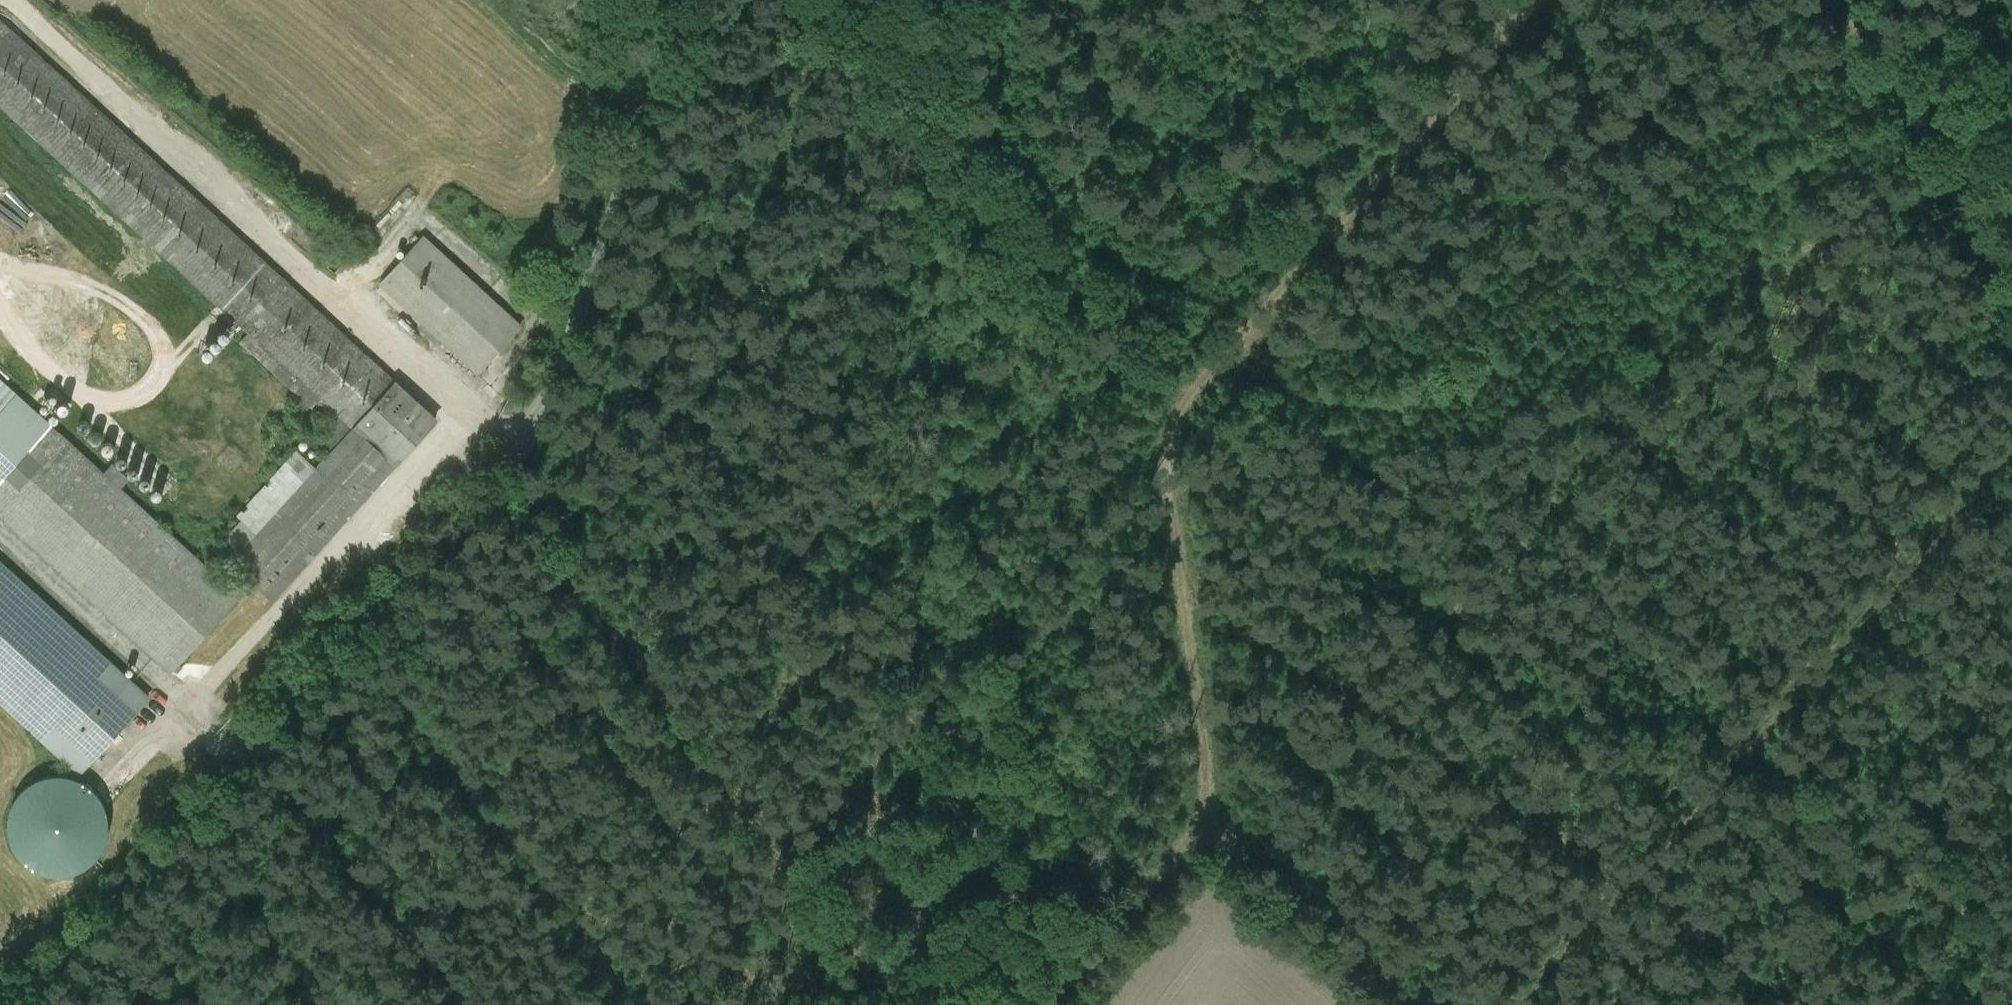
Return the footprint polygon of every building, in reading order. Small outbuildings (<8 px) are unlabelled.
[(0,29),(0,117),(142,247),(130,259),(202,325),(212,313),(331,423),(308,448),(324,463),(228,568),(273,610),(438,430),(0,29)] [(418,238),(374,285),(467,371),(511,324),(418,238)] [(170,671),(238,598),(0,381),(0,517),(170,671)] [(0,563),(0,705),(82,780),(153,703),(0,563)] [(105,834),(106,825),(105,816),(103,808),(99,801),(93,793),(87,787),(77,782),(68,779),(59,778),(50,779),(40,782),(31,787),(24,793),(18,801),(15,808),(13,816),(12,827),(13,837),(16,845),(20,852),(26,859),(33,865),(40,869),(50,871),(59,872),(68,871),(77,869),(84,865),(92,859),(97,853),(102,844),(105,834)]
